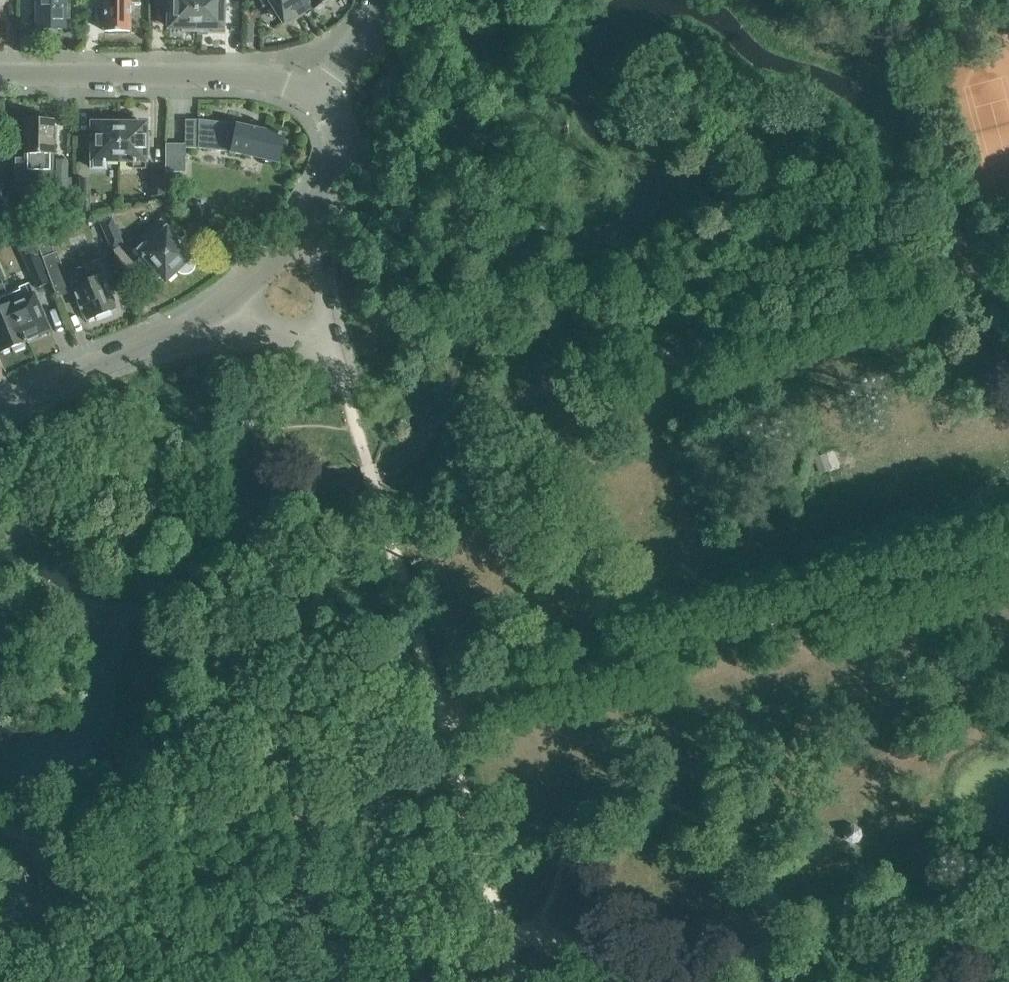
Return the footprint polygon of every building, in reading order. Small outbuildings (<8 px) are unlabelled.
[(37,28),(45,28),(45,30),(56,30),(56,28),(64,28),(64,18),(70,18),(70,0),(29,0),(29,12),(38,12),(37,28)] [(105,31),(130,31),(130,0),(105,0),(105,31)] [(169,1),(169,16),(169,27),(182,27),(182,31),(196,31),(196,0),(169,0),(169,1)] [(196,31),(209,31),(209,28),(222,28),(222,17),(223,17),(223,1),(222,1),(222,0),(196,0),(196,31)] [(263,7),(271,2),(284,22),(286,20),(290,22),(297,17),(297,14),(304,9),(298,0),(259,0),(263,7)] [(304,9),(306,12),(315,7),(318,9),(326,4),(325,1),(332,12),(344,5),(341,0),(298,0),(304,9)] [(1001,32),(1001,33),(1006,32),(1008,31),(1008,21),(999,24),(1001,32)] [(20,158),(15,162),(15,178),(20,182),(53,182),(52,160),(52,138),(53,131),(53,118),(25,118),(25,158),(20,158)] [(132,119),(119,120),(119,160),(132,160),(132,168),(145,168),(145,152),(146,152),(146,133),(145,133),(145,123),(132,123),(132,119)] [(185,143),(166,143),(165,143),(165,171),(185,171),(186,148),(199,148),(230,151),(264,159),(263,160),(274,163),(274,161),(279,162),(286,135),(281,134),(281,133),(276,131),(276,133),(263,130),(265,125),(256,122),(254,128),(236,123),(219,121),(208,120),(200,119),(185,119),(185,143)] [(92,123),(93,133),(92,152),(93,152),(93,168),(105,168),(105,160),(119,160),(119,120),(106,120),(106,123),(92,123)] [(72,188),(72,178),(67,178),(67,159),(57,159),(56,189),(67,189),(67,188),(72,188)] [(164,195),(164,175),(152,175),(152,195),(164,195)] [(89,216),(89,215),(89,195),(86,195),(86,178),(74,178),(74,221),(89,216)] [(111,216),(100,221),(112,249),(124,244),(111,216)] [(166,279),(177,269),(178,270),(180,272),(182,272),(183,273),(185,273),(187,273),(188,272),(190,272),(191,271),(192,270),(194,268),(194,267),(195,266),(195,264),(195,262),(195,261),(195,259),(194,258),(193,256),(165,225),(153,236),(149,231),(135,244),(135,245),(134,246),(134,247),(135,248),(143,257),(144,256),(152,266),(153,265),(166,279)] [(29,236),(17,241),(37,287),(49,282),(29,236)] [(85,265),(86,269),(84,270),(81,269),(72,272),(71,276),(72,278),(68,279),(56,249),(41,254),(56,293),(75,286),(88,319),(116,309),(104,277),(110,275),(103,258),(85,265)] [(6,292),(26,341),(38,336),(37,333),(48,329),(29,282),(6,292)] [(6,292),(0,294),(0,346),(2,351),(13,347),(14,349),(25,345),(23,342),(26,341),(6,292)] [(821,473),(828,470),(822,455),(815,458),(821,473)] [(52,644),(42,644),(41,658),(50,659),(52,644)] [(868,836),(868,835),(867,829),(865,826),(863,823),(857,820),(851,819),(845,821),(841,825),(838,830),(837,835),(838,840),(841,845),(844,848),(847,850),(852,851),(858,850),(863,847),(867,842),(868,836)]
